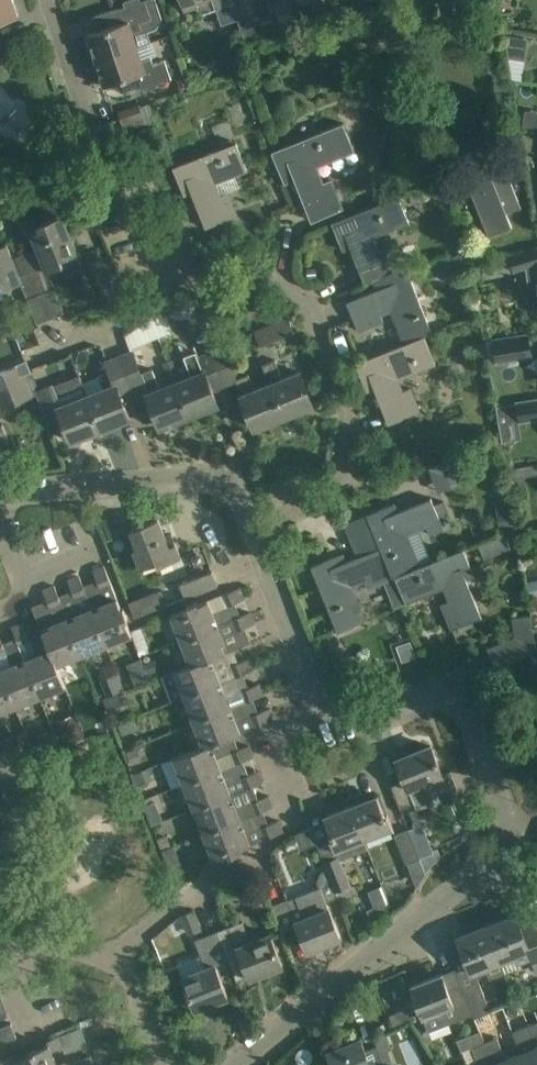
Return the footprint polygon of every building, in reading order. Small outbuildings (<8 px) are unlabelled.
[(13,0),(0,0),(0,22),(18,16),(13,0)] [(87,34),(90,44),(88,45),(92,57),(94,56),(96,60),(137,46),(132,31),(145,27),(143,21),(152,18),(160,22),(162,19),(156,0),(144,0),(141,1),(141,0),(127,0),(122,1),(124,7),(117,9),(121,23),(87,34)] [(232,4),(231,0),(181,0),(184,10),(197,5),(200,13),(216,8),(216,9),(232,4)] [(232,4),(237,20),(251,15),(246,0),(243,0),(232,4)] [(315,10),(327,6),(324,0),(311,0),(315,10)] [(452,1),(460,28),(479,20),(471,0),(452,0),(453,1),(452,1)] [(291,11),(276,16),(279,26),(294,22),(291,11)] [(525,59),(528,38),(504,34),(508,57),(525,59)] [(97,64),(94,65),(98,77),(101,76),(104,86),(138,74),(143,88),(171,79),(165,60),(153,64),(151,57),(142,60),(137,47),(151,42),(137,46),(96,60),(97,64)] [(239,70),(235,57),(216,63),(221,76),(239,70)] [(293,143),(272,151),(285,183),(295,179),(306,207),(312,221),(332,213),(342,209),(331,180),(323,183),(316,166),(354,151),(343,124),(321,132),(293,143)] [(236,142),(193,159),(173,167),(184,195),(192,192),(206,228),(237,216),(228,192),(220,195),(215,183),(247,170),(236,142)] [(504,164),(466,179),(488,236),(489,236),(512,227),(506,213),(521,207),(504,164)] [(365,282),(373,279),(396,270),(387,247),(378,250),(373,237),(409,223),(398,196),(332,222),(343,250),(351,246),(365,282)] [(38,250),(25,255),(41,295),(55,289),(48,270),(63,264),(61,258),(77,252),(62,215),(39,224),(41,229),(32,233),(38,250)] [(41,295),(25,255),(13,260),(6,243),(0,246),(0,282),(3,281),(5,288),(20,282),(28,300),(41,295)] [(509,256),(513,271),(536,264),(536,247),(509,256)] [(406,266),(396,270),(373,279),(378,290),(347,302),(358,331),(383,321),(381,314),(392,310),(405,344),(425,336),(432,333),(406,266)] [(317,278),(316,268),(307,269),(307,279),(317,278)] [(177,300),(173,311),(180,320),(191,317),(195,306),(188,298),(177,300)] [(151,318),(159,338),(173,331),(165,308),(151,318)] [(294,332),(294,330),(288,317),(255,331),(261,346),(294,332)] [(159,338),(151,318),(125,336),(131,350),(159,338)] [(528,334),(493,339),(496,361),(531,356),(528,334)] [(389,423),(409,415),(419,411),(410,388),(402,391),(397,378),(436,363),(425,336),(405,344),(356,363),(366,391),(375,387),(389,423)] [(236,380),(237,380),(237,379),(224,347),(211,352),(224,385),(236,380)] [(213,389),(224,385),(211,352),(200,357),(197,351),(184,356),(192,375),(181,379),(173,359),(168,361),(176,381),(189,415),(218,404),(213,389)] [(160,427),(189,415),(176,381),(168,361),(163,363),(171,383),(160,388),(153,368),(141,373),(133,352),(119,357),(138,406),(150,401),(160,427)] [(130,418),(127,410),(138,406),(119,357),(105,362),(109,372),(99,376),(104,389),(87,396),(100,429),(130,418)] [(270,383),(284,417),(313,405),(299,371),(283,378),(275,359),(262,365),(270,383)] [(25,381),(18,365),(0,372),(0,391),(25,381)] [(249,374),(237,379),(237,380),(236,380),(255,428),(284,417),(270,383),(255,389),(249,374)] [(0,391),(0,403),(2,409),(31,397),(25,381),(0,391)] [(71,441),(100,429),(87,396),(70,402),(64,389),(55,393),(51,385),(38,390),(50,423),(62,418),(71,441)] [(520,421),(536,418),(536,399),(517,402),(517,403),(496,406),(499,424),(520,421)] [(2,423),(0,424),(0,443),(9,439),(2,423)] [(401,452),(395,434),(384,438),(390,456),(401,452)] [(495,455),(504,453),(501,434),(492,436),(495,455)] [(456,456),(430,465),(440,490),(466,481),(456,456)] [(392,577),(395,576),(420,566),(406,534),(426,526),(429,534),(444,528),(440,519),(449,515),(444,501),(434,505),(431,498),(397,511),(394,503),(367,514),(372,528),(392,577)] [(500,530),(517,527),(512,503),(496,506),(500,530)] [(157,566),(158,566),(181,557),(175,542),(174,543),(175,544),(169,546),(166,537),(171,535),(172,537),(173,536),(172,534),(165,536),(158,518),(131,529),(137,547),(133,549),(141,568),(156,562),(157,566)] [(397,607),(406,603),(395,576),(392,577),(372,528),(354,535),(362,554),(342,563),(339,554),(312,566),(338,632),(365,621),(351,585),(364,580),(367,588),(388,580),(390,586),(389,587),(397,607)] [(485,560),(511,548),(504,532),(477,543),(485,560)] [(451,630),(457,627),(460,632),(476,626),(473,621),(482,617),(466,579),(474,576),(464,549),(420,566),(395,576),(406,603),(444,588),(449,601),(441,604),(451,630)] [(104,566),(93,570),(106,603),(92,608),(93,612),(92,612),(106,646),(131,635),(140,655),(153,650),(148,637),(143,639),(138,628),(130,632),(125,619),(128,618),(124,608),(121,609),(104,566)] [(184,598),(198,593),(218,585),(212,571),(179,584),(184,598)] [(81,656),(106,646),(92,612),(93,612),(92,608),(79,576),(68,580),(81,613),(75,615),(76,618),(69,621),(67,622),(81,656)] [(527,582),(529,599),(536,598),(536,581),(527,582)] [(61,602),(54,585),(43,590),(49,606),(61,602)] [(229,605),(245,599),(240,587),(224,594),(229,605)] [(157,592),(129,603),(135,618),(163,607),(157,592)] [(171,615),(181,640),(214,626),(211,619),(215,617),(208,600),(197,604),(197,602),(186,606),(187,608),(171,615)] [(238,629),(254,623),(250,612),(234,618),(238,629)] [(512,618),(516,636),(519,656),(536,649),(531,614),(512,618)] [(56,665),(81,656),(67,622),(69,621),(67,618),(50,625),(51,628),(42,632),(51,653),(56,665)] [(12,627),(18,644),(30,639),(23,623),(12,627)] [(191,664),(208,659),(225,652),(221,644),(225,642),(218,625),(214,626),(181,640),(191,664)] [(64,687),(56,665),(51,653),(44,656),(42,653),(25,660),(26,663),(26,665),(39,697),(64,687)] [(153,658),(143,663),(146,670),(148,674),(158,670),(153,658)] [(208,659),(191,664),(161,676),(171,702),(217,684),(221,683),(214,665),(211,667),(208,659)] [(253,670),(249,659),(232,665),(237,677),(253,670)] [(26,663),(18,666),(17,663),(0,670),(0,671),(14,706),(39,697),(26,665),(26,663)] [(139,673),(137,679),(140,685),(150,681),(148,674),(146,670),(139,673)] [(10,708),(14,706),(0,671),(0,712),(10,708)] [(101,682),(115,706),(125,701),(112,676),(101,682)] [(227,708),(227,709),(231,708),(224,690),(220,692),(217,684),(171,702),(184,697),(194,722),(227,708)] [(247,702),(263,695),(259,684),(242,690),(247,702)] [(208,745),(208,746),(240,733),(234,716),(230,717),(227,709),(227,708),(194,722),(203,746),(204,747),(208,745)] [(273,720),(269,709),(252,715),(257,726),(273,720)] [(85,739),(75,714),(57,721),(66,746),(85,739)] [(60,749),(60,748),(52,729),(35,736),(43,755),(60,749)] [(204,747),(203,746),(174,758),(184,783),(184,784),(217,770),(217,771),(221,770),(214,752),(211,753),(208,746),(208,745),(204,747)] [(237,763),(254,757),(249,745),(233,752),(237,763)] [(404,779),(391,785),(402,813),(417,807),(415,803),(433,796),(431,793),(447,787),(431,746),(396,760),(404,779)] [(137,747),(126,752),(131,765),(142,761),(137,747)] [(131,775),(136,787),(153,779),(149,768),(131,775)] [(227,795),(227,796),(231,795),(224,777),(220,779),(217,771),(217,770),(184,784),(186,787),(194,809),(227,795)] [(247,788),(263,782),(259,770),(243,777),(247,788)] [(365,839),(393,828),(385,809),(383,810),(378,798),(381,797),(380,794),(352,805),(365,839)] [(194,809),(204,834),(237,820),(237,821),(241,820),(234,802),(230,804),(227,796),(227,795),(194,809)] [(257,813),(273,807),(269,795),(252,802),(257,813)] [(325,862),(327,869),(336,890),(351,885),(341,860),(368,850),(364,839),(365,839),(352,805),(322,817),(323,819),(325,818),(330,831),(328,832),(337,857),(325,862)] [(151,824),(163,819),(161,814),(149,818),(151,824)] [(283,832),(279,820),(246,833),(243,827),(240,829),(237,821),(237,820),(204,834),(214,859),(230,853),(231,855),(241,851),(240,849),(283,832)] [(395,834),(406,864),(420,858),(408,829),(395,834)] [(425,872),(426,873),(433,864),(441,856),(437,848),(433,850),(434,852),(420,858),(425,872)] [(174,850),(170,849),(166,851),(165,854),(167,860),(171,860),(175,858),(176,854),(174,850)] [(338,897),(336,890),(327,869),(321,872),(317,881),(319,886),(271,906),(282,933),(298,926),(308,950),(340,937),(326,901),(338,897)] [(231,885),(215,892),(220,904),(236,898),(231,885)] [(383,886),(371,890),(377,906),(388,902),(383,886)] [(192,911),(181,915),(184,924),(188,923),(193,933),(202,930),(195,913),(192,913),(192,911)] [(521,927),(516,914),(487,926),(501,960),(516,954),(519,960),(532,955),(536,967),(536,929),(534,922),(521,927)] [(249,974),(250,978),(282,965),(270,934),(250,941),(243,921),(217,931),(236,979),(249,974)] [(458,938),(466,958),(474,978),(490,972),(487,966),(501,960),(487,926),(458,938)] [(216,965),(228,960),(236,979),(217,931),(195,940),(201,956),(164,971),(177,1004),(191,999),(195,1009),(228,996),(216,965)] [(442,974),(411,986),(418,1006),(423,1017),(428,1030),(448,1022),(464,1016),(474,1013),(464,987),(463,984),(448,990),(442,974)] [(480,982),(464,987),(474,1013),(475,1017),(490,1011),(480,982)] [(513,1031),(521,1053),(526,1064),(536,1064),(536,1022),(528,1025),(513,1031)] [(16,1037),(10,1023),(0,1027),(0,1043),(16,1037)] [(467,1064),(526,1064),(521,1053),(506,1059),(497,1037),(494,1032),(486,1029),(481,1031),(485,1042),(477,1046),(472,1047),(477,1061),(467,1064)] [(57,1064),(52,1051),(63,1046),(59,1036),(47,1040),(49,1045),(31,1052),(32,1056),(14,1063),(12,1058),(0,1063),(0,1064),(57,1064)] [(328,1051),(333,1064),(385,1064),(380,1052),(377,1045),(365,1050),(360,1038),(328,1051)]
